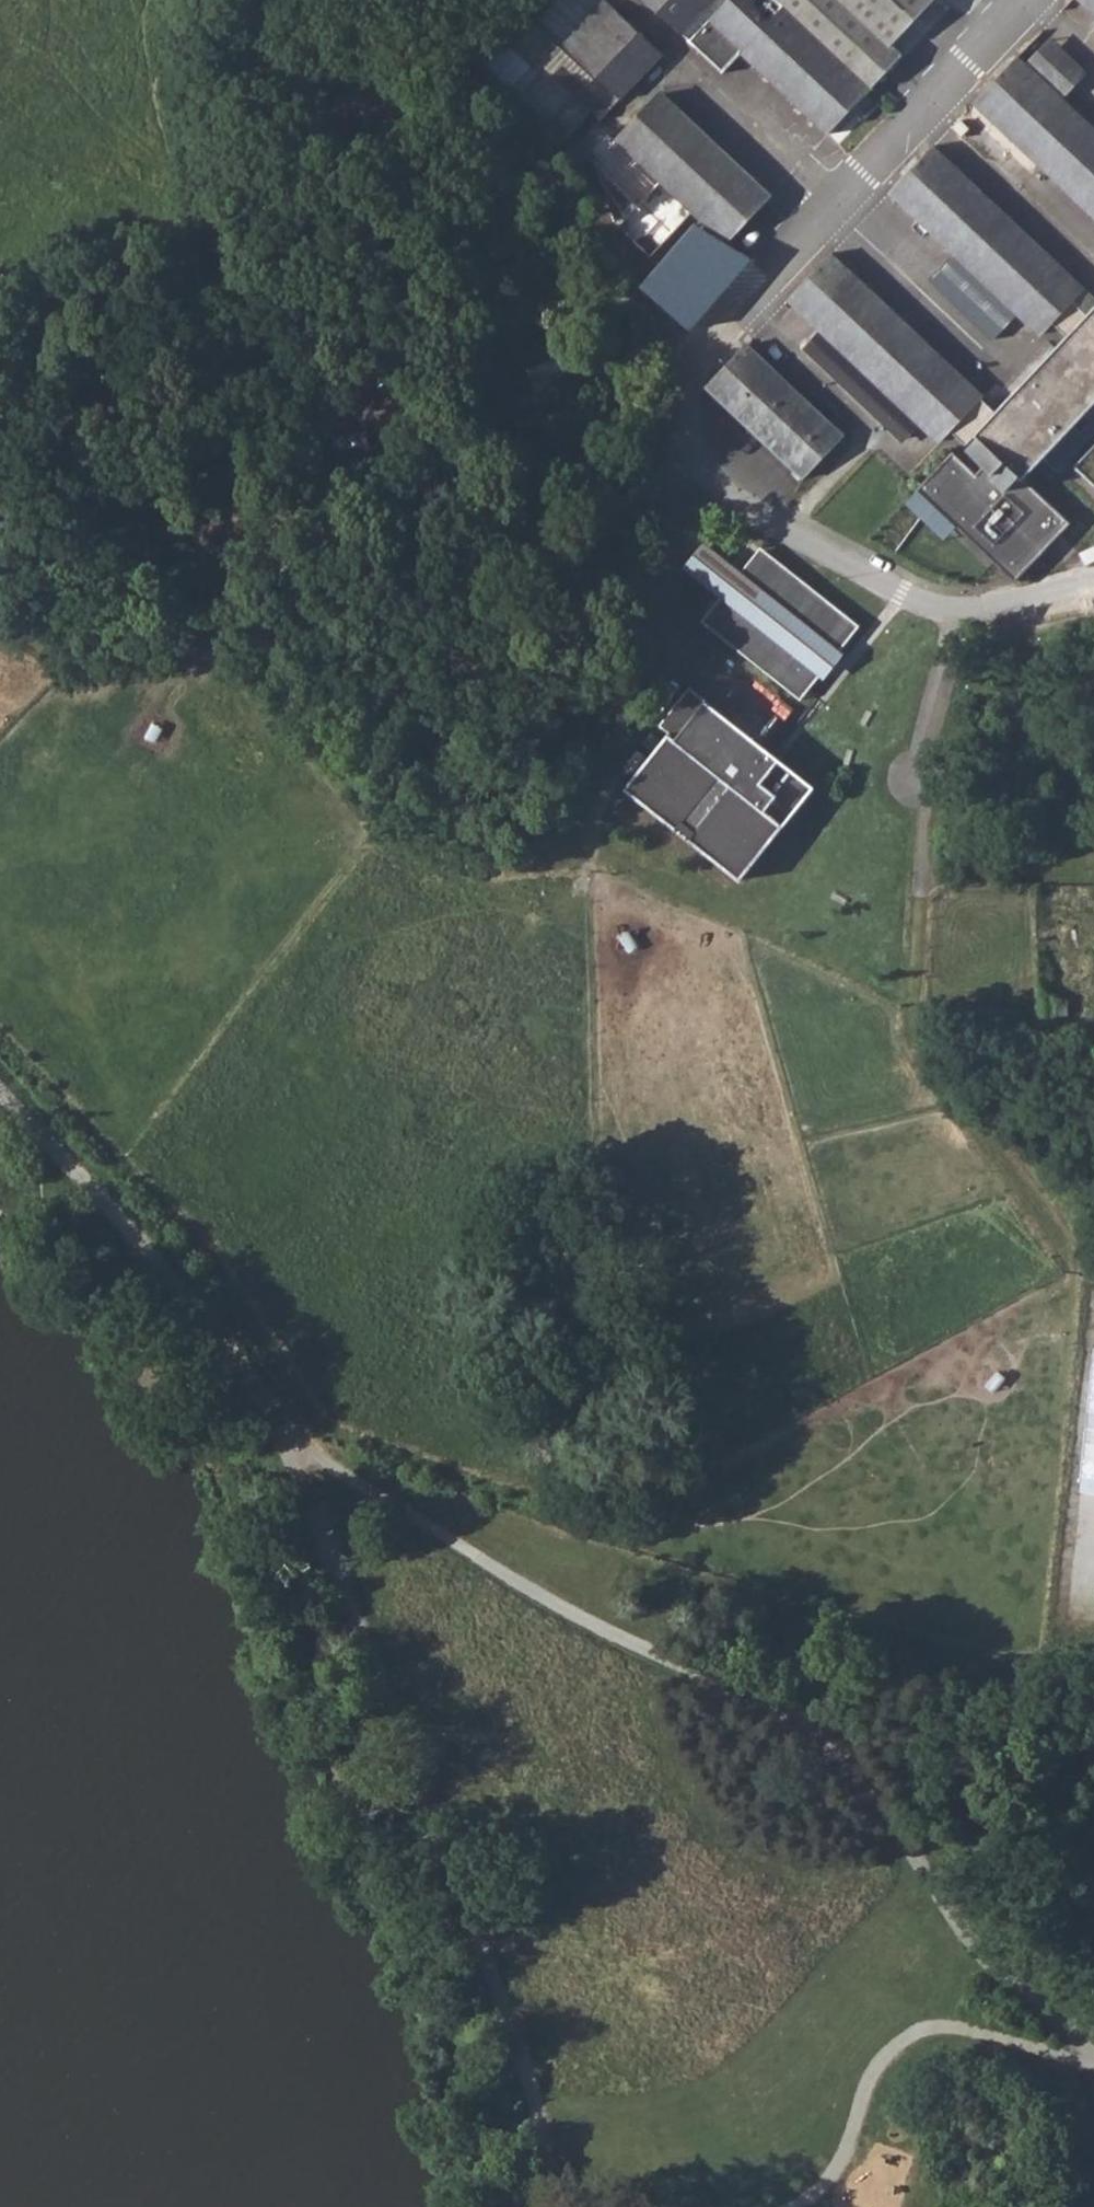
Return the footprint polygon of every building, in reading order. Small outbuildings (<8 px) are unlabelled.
[(669,35),(702,0),(628,0),(669,35)] [(789,0),(782,7),(775,0),(732,0),(716,16),(695,38),(725,67),(746,45),(835,129),(909,52),(898,41),(937,0),(789,0)] [(1093,15),(1093,0),(1078,0),(1093,15)] [(654,47),(608,6),(564,51),(609,93),(654,47)] [(1045,42),(1023,65),(1060,100),(1082,76),(1045,42)] [(1060,100),(1023,65),(982,108),(1093,215),(1093,133),(1060,100)] [(779,203),(666,101),(601,168),(626,236),(659,267),(703,219),(736,250),(779,203)] [(1083,311),(1093,301),(939,155),(897,199),(956,254),(1017,313),(1049,343),(1058,333),(1072,347),(1003,419),(838,262),(797,306),(820,328),(922,427),(948,450),(958,439),(991,471),(982,480),(959,458),(922,497),(1022,592),(1080,531),(1034,487),(1093,425),(1093,426),(1093,322),(1083,311)] [(690,331),(708,311),(752,263),(736,250),(703,219),(659,267),(641,287),(690,331)] [(1017,313),(956,254),(931,280),(993,339),(1017,313)] [(922,427),(820,328),(806,343),(909,441),(922,427)] [(854,444),(751,350),(712,392),(811,487),(854,444)] [(1079,475),(1093,489),(1093,459),(1079,475)] [(740,575),(703,544),(682,573),(718,600),(699,623),(799,703),(817,680),(822,684),(844,656),(840,653),(860,629),(760,550),(740,575)] [(732,876),(811,786),(696,691),(618,785),(732,876)]
